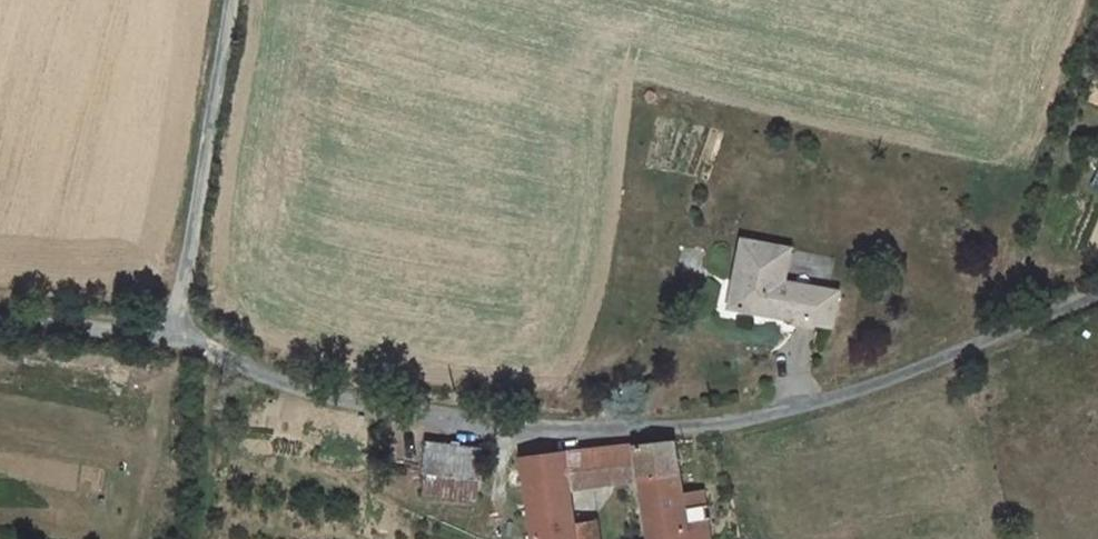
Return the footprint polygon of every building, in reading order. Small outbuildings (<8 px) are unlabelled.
[(839,303),(785,291),(789,256),(737,248),(728,316),(834,332),(839,303)] [(642,509),(682,503),(673,455),(635,460),(640,496),(642,509)] [(475,462),(415,457),(410,493),(470,500),(475,462)] [(635,460),(612,463),(619,498),(640,496),(635,460)] [(612,463),(593,465),(600,502),(619,498),(612,463)] [(593,465),(563,470),(570,506),(600,502),(593,465)] [(570,506),(563,470),(519,475),(530,538),(575,538),(575,537),(570,506)] [(647,538),(709,538),(703,504),(682,507),(682,503),(642,509),(647,538)]
